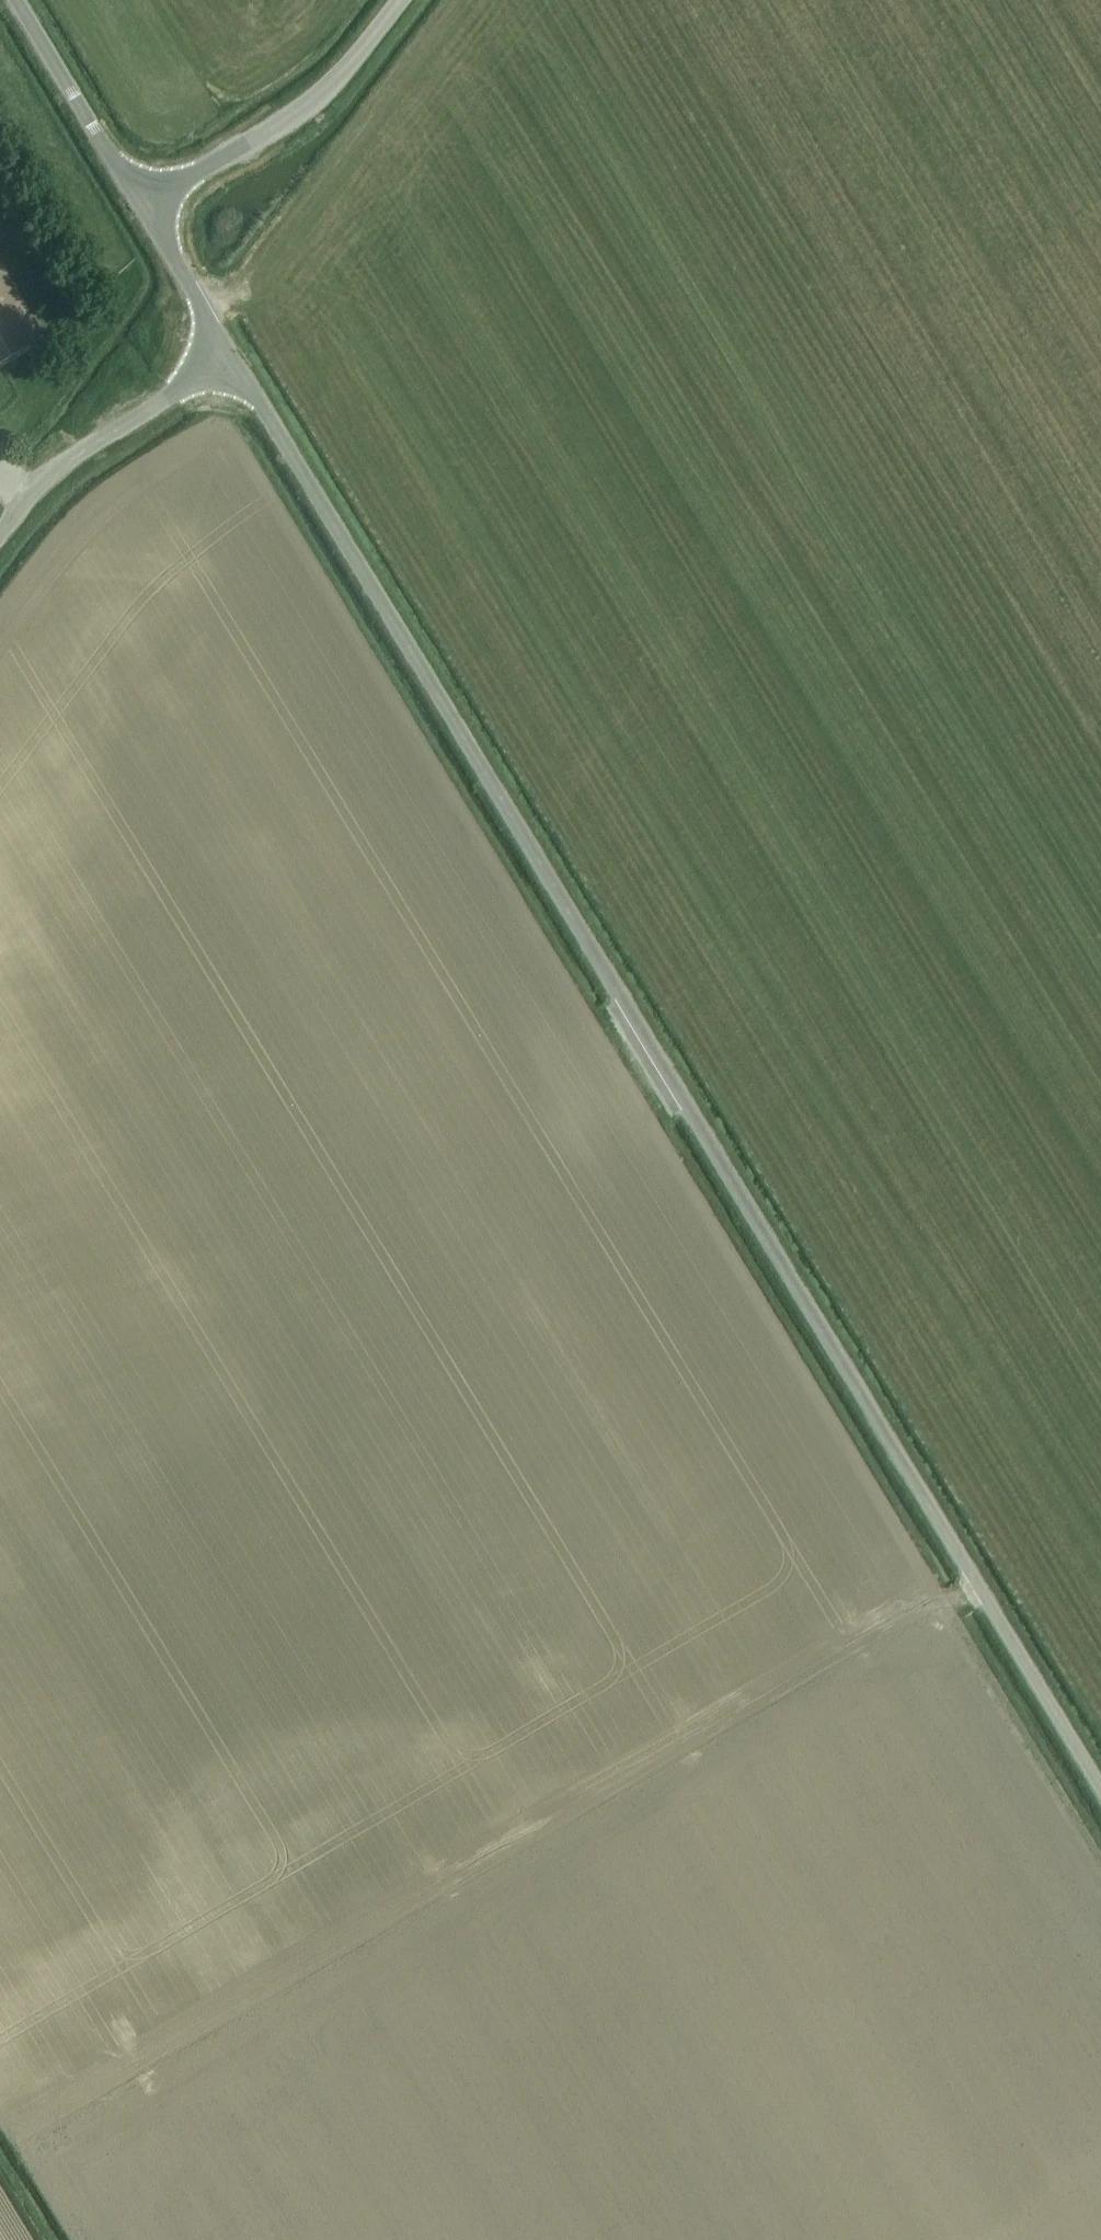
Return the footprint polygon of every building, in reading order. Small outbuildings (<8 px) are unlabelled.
[(0,270),(0,366),(43,340),(0,270)]
